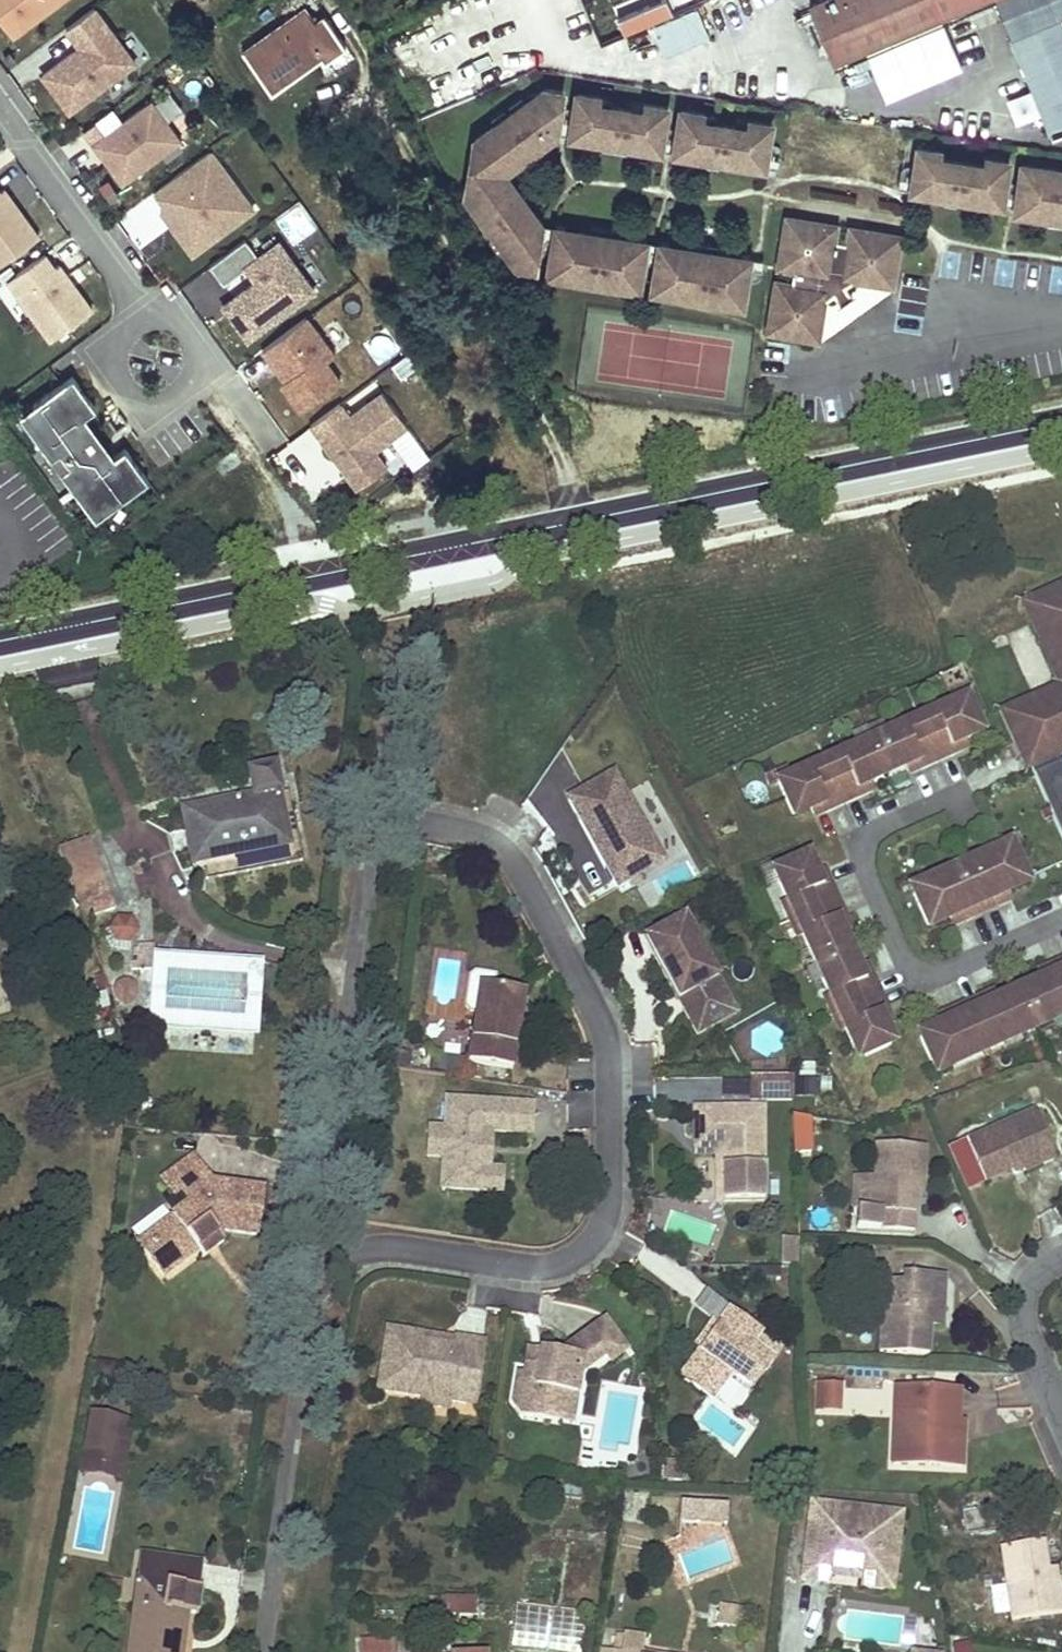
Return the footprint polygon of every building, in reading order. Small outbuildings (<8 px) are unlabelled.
[(14,34),(60,0),(0,0),(0,15),(14,34)] [(617,18),(624,34),(672,13),(666,0),(659,0),(617,18)] [(984,0),(821,0),(815,3),(839,61),(864,50),(887,99),(961,69),(941,19),(984,0)] [(1012,37),(1061,16),(1061,0),(996,0),(1012,37)] [(271,92),(321,57),(323,61),(345,46),(324,16),(316,22),(305,7),(243,52),(271,92)] [(95,8),(66,29),(79,47),(82,51),(76,56),(73,52),(42,75),(69,111),(135,63),(95,8)] [(1012,37),(1047,133),(1061,128),(1061,16),(1012,37)] [(76,56),(82,51),(79,47),(73,52),(76,56)] [(503,172),(520,159),(516,155),(558,124),(563,91),(545,88),(475,139),(481,148),(475,188),(467,193),(521,269),(535,270),(540,236),(509,194),(516,189),(514,188),(503,172)] [(195,131),(165,91),(152,100),(182,141),(195,131)] [(662,142),(667,108),(644,104),(642,112),(600,105),(601,97),(578,93),(572,128),(594,131),(593,139),(639,147),(640,138),(662,142)] [(182,141),(152,100),(93,144),(122,184),(182,141)] [(766,159),(771,124),(747,121),(746,129),(704,122),(705,114),(681,110),(676,144),(698,148),(696,155),(743,163),(744,155),(766,159)] [(530,152),(550,138),(551,139),(556,135),(558,124),(516,155),(520,159),(524,157),(525,158),(531,154),(530,152)] [(572,128),(571,138),(580,140),(580,137),(593,139),(594,131),(572,128)] [(640,138),(639,147),(651,148),(651,151),(660,152),(662,142),(640,138)] [(475,188),(481,148),(475,139),(467,193),(475,188)] [(676,144),(674,154),(684,156),(684,153),(696,155),(698,148),(676,144)] [(260,211),(214,147),(154,192),(166,207),(157,213),(191,261),(260,211)] [(1004,195),(1008,161),(985,158),(984,165),(941,160),(942,151),(919,148),(914,182),(936,185),(935,193),(981,200),(982,192),(1004,195)] [(744,155),(743,163),(755,165),(755,167),(764,169),(766,159),(744,155)] [(1022,164),(1017,198),(1039,202),(1037,210),(1037,214),(1061,218),(1061,170),(1022,164)] [(914,182),(912,192),(922,193),(922,191),(935,193),(936,185),(914,182)] [(38,237),(3,189),(0,191),(0,265),(38,237)] [(538,219),(523,199),(524,198),(521,193),(519,194),(516,189),(509,194),(540,236),(542,222),(540,219),(538,219)] [(982,192),(981,200),(993,202),(993,204),(1002,205),(1004,195),(982,192)] [(1037,210),(1039,202),(1017,198),(1016,206),(1037,210)] [(892,285),(900,236),(851,228),(849,243),(833,241),(836,226),(787,218),(780,267),(795,269),(792,284),(777,282),(769,331),(818,338),(824,302),(834,295),(841,305),(853,297),(845,287),(855,279),(892,285)] [(577,238),(578,230),(566,228),(566,227),(557,225),(555,235),(577,238)] [(639,283),(645,250),(623,246),(624,238),(578,230),(577,238),(555,235),(550,269),(571,273),(571,277),(617,284),(618,280),(639,283)] [(645,250),(646,239),(637,238),(636,240),(624,238),(623,246),(645,250)] [(315,292),(280,243),(260,258),(246,239),(210,266),(224,286),(247,269),(258,283),(225,307),(249,340),(315,292)] [(680,255),(681,247),(669,245),(669,243),(660,241),(658,252),(680,255)] [(743,300),(748,266),(726,262),(727,254),(681,247),(680,255),(658,252),(653,286),(675,290),(674,294),(721,301),(721,297),(743,300)] [(44,254),(7,280),(51,340),(92,311),(58,264),(54,267),(44,254)] [(748,266),(750,256),(740,254),(740,256),(727,254),(726,262),(748,266)] [(334,355),(307,317),(262,350),(273,365),(280,360),(291,376),(281,384),(301,411),(341,382),(326,361),(334,355)] [(291,376),(280,360),(273,365),(285,380),(291,376)] [(42,416),(27,426),(51,458),(60,452),(69,465),(60,471),(87,508),(103,497),(111,508),(148,480),(125,448),(114,456),(99,466),(70,426),(85,416),(95,408),(72,376),(34,405),(42,416)] [(340,404),(311,425),(341,466),(346,462),(350,467),(348,475),(358,489),(387,467),(374,451),(407,426),(383,393),(350,417),(340,404)] [(42,416),(34,405),(19,415),(27,426),(42,416)] [(114,456),(85,416),(70,426),(99,466),(114,456)] [(304,501),(341,480),(313,430),(276,451),(304,501)] [(60,452),(51,458),(60,471),(69,465),(60,452)] [(350,467),(346,462),(341,466),(348,475),(350,467)] [(103,497),(87,508),(95,519),(111,508),(103,497)] [(1026,604),(1061,682),(1061,587),(1026,604)] [(1034,700),(1046,727),(1042,730),(1039,723),(1015,733),(1061,837),(1061,761),(1061,762),(1056,751),(1061,749),(1061,687),(1034,700)] [(922,769),(955,754),(952,747),(966,741),(965,738),(982,730),(967,698),(936,711),(920,719),(903,726),(842,754),(826,761),(810,768),(778,783),(793,815),(810,808),(811,811),(825,804),(828,811),(861,797),(857,790),(871,783),(870,780),(904,765),(906,768),(919,762),(922,769)] [(1046,727),(1034,700),(1005,712),(1015,733),(1039,723),(1042,730),(1046,727)] [(920,719),(936,711),(934,707),(918,714),(920,719)] [(624,720),(618,708),(609,713),(616,725),(624,720)] [(903,726),(920,719),(918,714),(901,721),(903,726)] [(969,748),(966,741),(952,747),(955,754),(969,748)] [(826,761),(842,754),(839,749),(823,756),(826,761)] [(810,768),(826,761),(823,756),(807,763),(810,768)] [(922,769),(919,762),(906,768),(908,775),(922,769)] [(289,846),(279,792),(274,770),(251,775),(255,797),(184,811),(194,865),(289,846)] [(664,863),(614,773),(568,799),(618,888),(664,863)] [(875,790),(871,783),(857,790),(861,797),(875,790)] [(814,817),(828,811),(825,804),(811,811),(814,817)] [(89,837),(57,849),(84,921),(115,910),(89,837)] [(1008,893),(1007,890),(1028,880),(1014,848),(980,863),(977,858),(945,872),(947,877),(913,893),(928,925),(949,916),(950,919),(963,913),(966,920),(999,905),(996,898),(1008,893)] [(856,968),(841,934),(844,933),(837,919),(845,916),(830,883),(823,886),(816,872),(813,873),(806,857),(773,871),(787,902),(794,918),(802,934),(830,996),(837,1013),(844,1028),(859,1060),(891,1045),(883,1029),(887,1027),(880,1013),(887,1010),(873,978),(866,981),(859,967),(856,968)] [(830,883),(823,869),(816,872),(823,886),(830,883)] [(1012,899),(1008,893),(996,898),(999,905),(1012,899)] [(794,918),(787,902),(782,904),(789,920),(794,918)] [(966,920),(963,913),(950,919),(953,926),(966,920)] [(851,930),(845,916),(837,919),(844,933),(851,930)] [(138,932),(131,919),(118,918),(109,930),(116,943),(130,943),(138,932)] [(802,934),(794,918),(789,920),(797,936),(802,934)] [(727,998),(684,919),(646,940),(677,997),(682,995),(689,1008),(684,1011),(697,1035),(722,1022),(713,1006),(727,998)] [(154,962),(154,945),(138,945),(138,963),(131,963),(131,970),(155,970),(154,962)] [(1061,1013),(1061,962),(1050,967),(1053,974),(1040,980),(1042,983),(1000,1002),(999,999),(985,1004),(982,998),(949,1013),(952,1019),(939,1025),(941,1028),(920,1037),(935,1070),(1061,1013)] [(873,978),(866,963),(859,967),(866,981),(873,978)] [(1053,974),(1050,967),(1037,973),(1040,980),(1053,974)] [(135,992),(135,989),(130,984),(124,982),(118,986),(116,989),(116,995),(118,999),(120,1001),(124,1002),(127,1002),(131,1001),(134,998),(135,992)] [(513,1069),(524,993),(480,986),(469,1063),(513,1069)] [(110,1007),(106,992),(85,997),(88,1013),(110,1007)] [(999,999),(995,992),(982,998),(985,1004),(999,999)] [(689,1008),(682,995),(677,997),(684,1011),(689,1008)] [(837,1013),(830,996),(825,998),(832,1015),(837,1013)] [(736,1014),(727,998),(713,1006),(722,1022),(736,1014)] [(893,1024),(887,1010),(880,1013),(887,1027),(893,1024)] [(844,1028),(837,1013),(832,1015),(839,1031),(844,1028)] [(939,1025),(952,1019),(949,1013),(937,1018),(939,1025)] [(446,1072),(448,1057),(433,1055),(431,1070),(446,1072)] [(778,1077),(777,1063),(750,1063),(751,1077),(778,1077)] [(815,1078),(814,1065),(799,1065),(799,1078),(815,1078)] [(792,1099),(791,1078),(778,1077),(751,1077),(750,1100),(792,1099)] [(832,1091),(832,1079),(821,1078),(820,1092),(832,1091)] [(485,1169),(487,1132),(493,1132),(531,1134),(533,1105),(446,1100),(445,1129),(443,1157),(441,1188),(501,1192),(502,1186),(503,1186),(504,1176),(502,1176),(503,1170),(490,1169),(485,1169)] [(764,1204),(763,1106),(694,1106),(695,1150),(724,1150),(724,1204),(764,1204)] [(1024,1173),(1057,1158),(1036,1110),(967,1140),(985,1182),(1021,1166),(1024,1173)] [(812,1136),(811,1117),(793,1114),(794,1138),(812,1136)] [(443,1157),(445,1129),(429,1128),(428,1156),(443,1157)] [(915,1231),(917,1180),(923,1181),(924,1147),(877,1145),(876,1177),(869,1177),(868,1211),(858,1211),(857,1229),(915,1231)] [(724,1204),(724,1150),(695,1150),(695,1157),(716,1156),(717,1203),(724,1204)] [(256,1234),(262,1189),(223,1184),(215,1189),(192,1158),(162,1180),(175,1197),(181,1192),(190,1204),(170,1219),(155,1230),(161,1238),(145,1251),(164,1275),(197,1250),(217,1234),(222,1230),(256,1234)] [(868,1211),(869,1177),(853,1177),(852,1210),(858,1211),(868,1211)] [(664,1216),(666,1202),(650,1199),(648,1213),(664,1216)] [(155,1230),(170,1219),(162,1208),(131,1232),(139,1243),(155,1230)] [(145,1251),(161,1238),(155,1230),(139,1243),(145,1251)] [(203,1257),(223,1241),(217,1234),(197,1250),(203,1257)] [(796,1265),(797,1238),(782,1238),(783,1265),(796,1265)] [(943,1327),(944,1304),(932,1304),(933,1275),(906,1273),(906,1282),(878,1280),(876,1311),(882,1311),(880,1352),(929,1355),(930,1335),(927,1334),(927,1326),(930,1326),(943,1327)] [(944,1304),(945,1275),(933,1275),(932,1304),(944,1304)] [(951,1332),(964,1333),(963,1303),(951,1302),(951,1332)] [(773,1363),(751,1347),(761,1333),(729,1310),(719,1324),(700,1350),(705,1353),(685,1380),(712,1400),(732,1374),(745,1383),(754,1389),(773,1363)] [(700,1350),(719,1324),(714,1320),(695,1346),(700,1350)] [(608,1363),(625,1352),(605,1322),(560,1353),(542,1351),(541,1362),(535,1366),(527,1365),(526,1375),(520,1374),(514,1404),(523,1416),(558,1422),(563,1393),(576,1395),(580,1374),(604,1357),(608,1363)] [(479,1376),(485,1341),(454,1336),(454,1339),(453,1346),(421,1342),(423,1334),(387,1328),(377,1391),(421,1397),(452,1401),(466,1404),(471,1374),(479,1376)] [(453,1346),(454,1339),(423,1334),(421,1342),(453,1346)] [(541,1362),(542,1351),(530,1348),(527,1365),(535,1366),(541,1362)] [(685,1380),(705,1353),(700,1350),(681,1377),(685,1380)] [(115,1364),(99,1362),(97,1378),(113,1380),(115,1364)] [(475,1405),(479,1376),(471,1374),(466,1404),(475,1405)] [(823,1411),(824,1383),(817,1383),(816,1410),(823,1411)] [(840,1411),(841,1384),(824,1383),(823,1411),(840,1411)] [(958,1440),(959,1420),(960,1388),(907,1386),(905,1431),(894,1430),(893,1466),(962,1468),(963,1440),(958,1440)] [(905,1431),(907,1386),(896,1386),(894,1430),(905,1431)] [(571,1425),(576,1395),(563,1393),(558,1422),(571,1425)] [(451,1410),(452,1401),(421,1397),(420,1405),(451,1410)] [(120,1480),(130,1429),(119,1427),(120,1422),(91,1417),(80,1473),(120,1480)] [(684,1479),(685,1462),(664,1461),(664,1478),(684,1479)] [(560,1497),(562,1482),(552,1481),(549,1502),(559,1504),(560,1497)] [(727,1524),(728,1506),(681,1502),(680,1521),(727,1524)] [(824,1533),(828,1505),(811,1503),(808,1530),(824,1533)] [(1002,1504),(965,1510),(968,1530),(1005,1524),(1002,1504)] [(880,1554),(886,1513),(828,1505),(824,1533),(808,1530),(801,1579),(829,1583),(830,1578),(831,1568),(856,1571),(861,1578),(860,1581),(860,1587),(892,1592),(897,1556),(880,1554)] [(498,1520),(499,1510),(478,1508),(477,1518),(498,1520)] [(897,1556),(902,1516),(886,1513),(880,1554),(897,1556)] [(1058,1580),(1048,1582),(1048,1575),(1043,1542),(1001,1548),(1012,1622),(1061,1614),(1061,1607),(1058,1580)] [(187,1614),(197,1615),(200,1590),(196,1589),(188,1588),(192,1563),(141,1556),(128,1651),(182,1651),(187,1614)] [(196,1589),(200,1564),(192,1563),(188,1588),(196,1589)] [(861,1578),(856,1571),(831,1568),(830,1578),(860,1581),(861,1578)] [(1058,1580),(1057,1573),(1048,1575),(1048,1582),(1058,1580)] [(117,1599),(119,1584),(104,1582),(102,1597),(117,1599)] [(1004,1584),(989,1586),(993,1615),(1008,1613),(1004,1584)] [(454,1614),(455,1603),(461,1603),(461,1596),(445,1596),(444,1606),(444,1614),(454,1614)] [(475,1615),(477,1597),(461,1596),(461,1603),(455,1603),(454,1614),(475,1615)] [(743,1630),(746,1610),(720,1605),(717,1625),(743,1630)] [(586,1615),(517,1606),(511,1647),(550,1651),(581,1651),(586,1615)] [(645,1638),(617,1634),(614,1651),(601,1650),(600,1651),(643,1651),(645,1638)] [(395,1641),(360,1642),(360,1651),(395,1651),(395,1641)]
